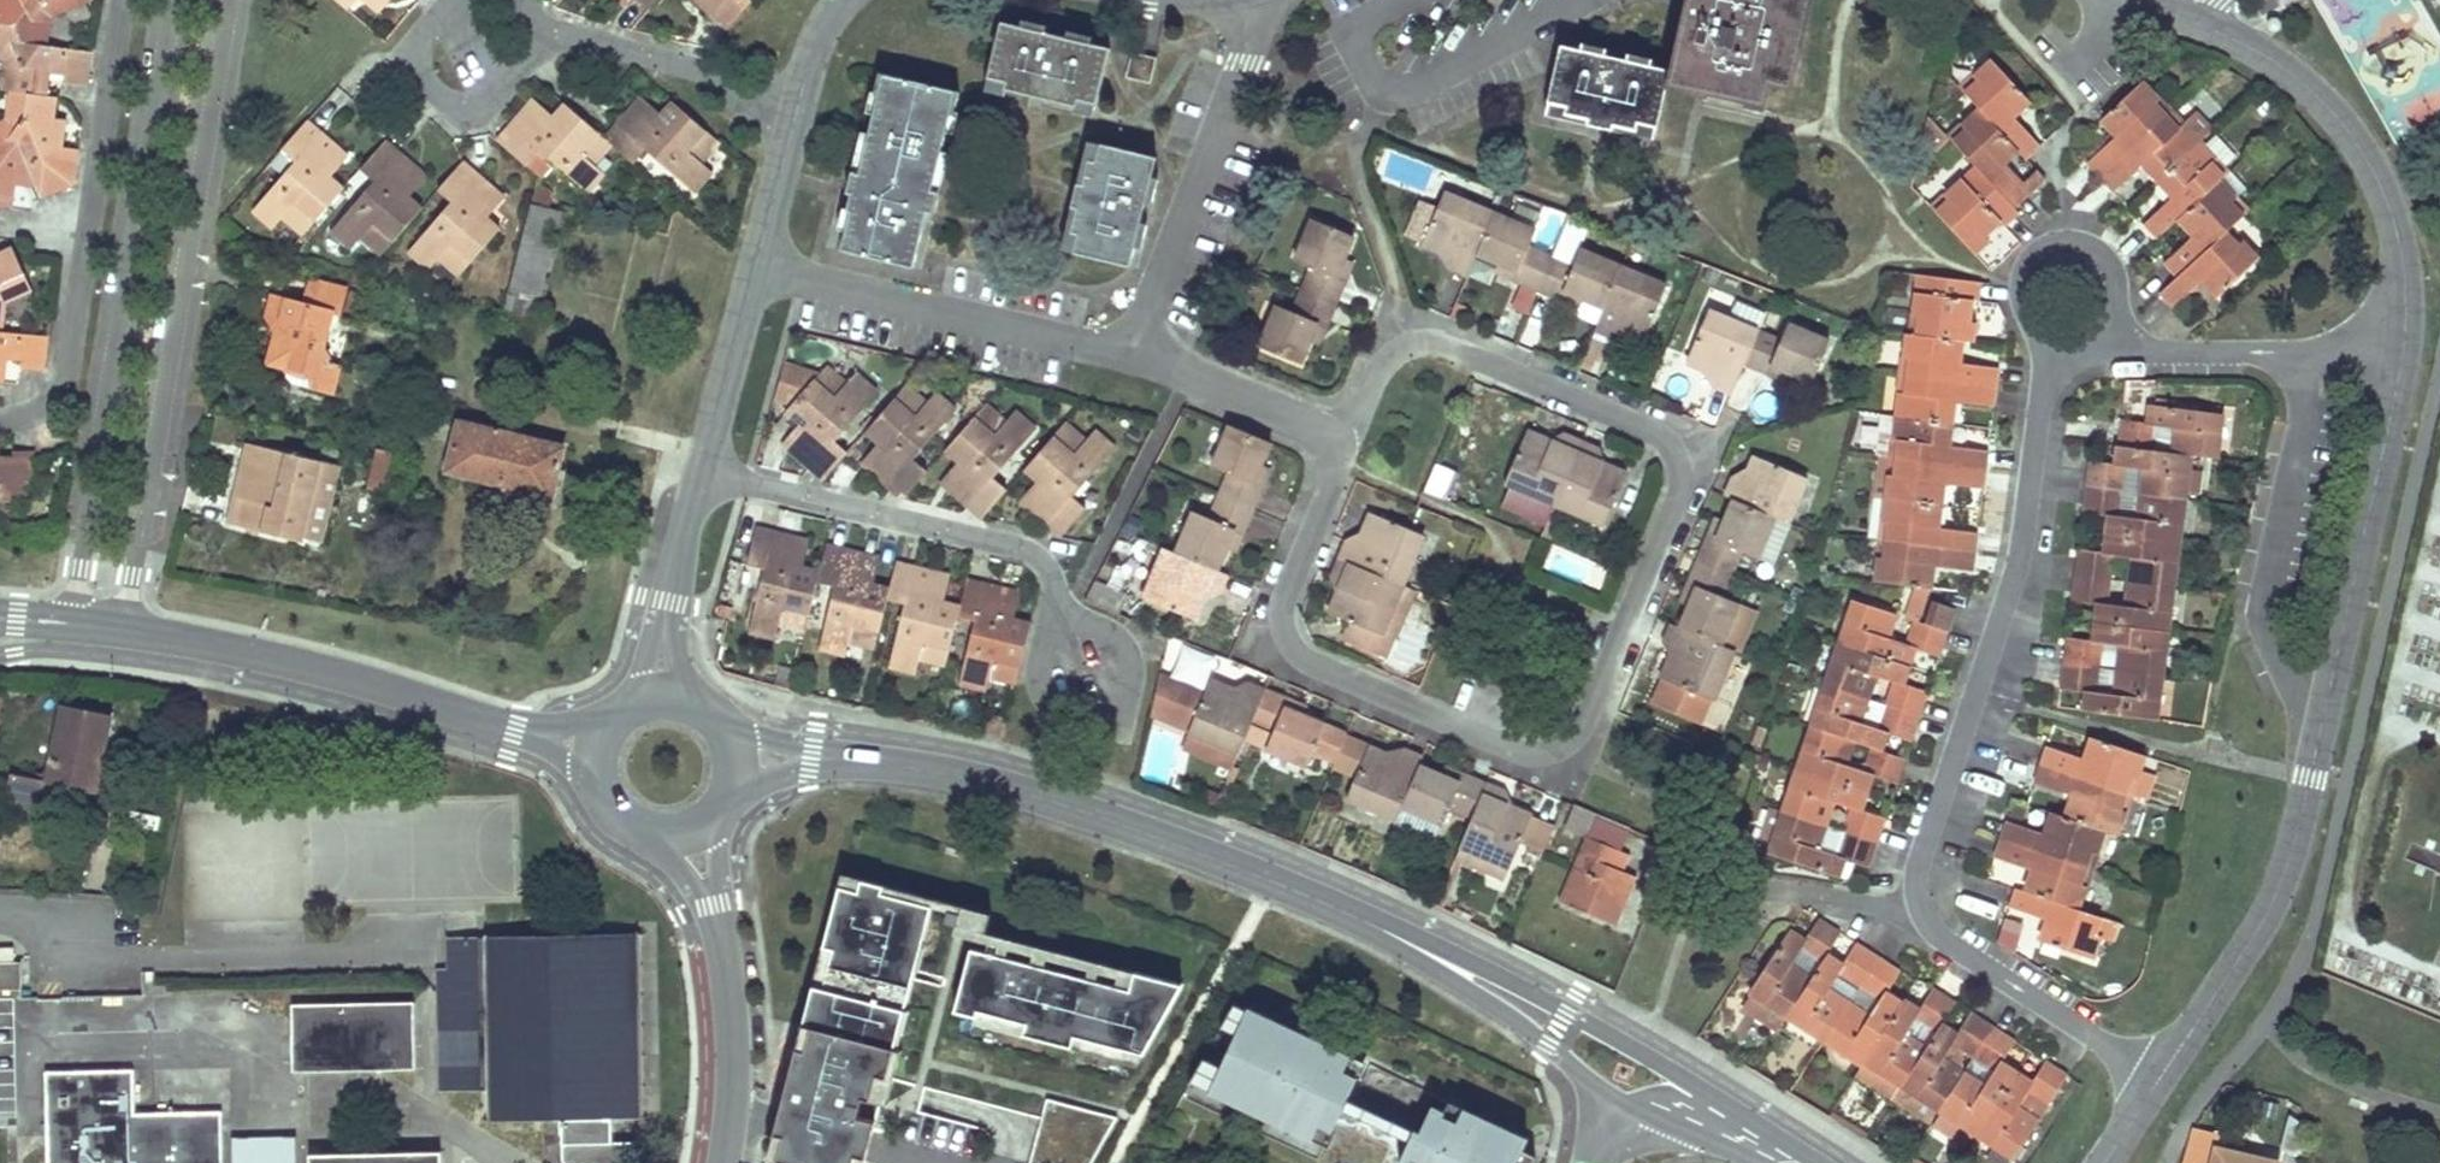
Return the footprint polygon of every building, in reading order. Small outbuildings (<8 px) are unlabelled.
[(14,26),(26,13),(21,0),(0,0),(0,25),(14,26)] [(26,13),(14,26),(23,44),(47,47),(51,19),(66,13),(65,10),(90,0),(21,0),(26,13)] [(345,11),(354,0),(333,0),(345,11)] [(378,13),(390,0),(362,0),(378,13)] [(648,11),(658,0),(636,0),(648,11)] [(712,19),(720,10),(708,0),(689,0),(712,19)] [(747,0),(708,0),(720,10),(712,19),(726,31),(751,3),(747,0)] [(1695,21),(1690,41),(1679,38),(1671,73),(1668,81),(1709,91),(1709,95),(1744,104),(1745,100),(1767,106),(1771,86),(1793,92),(1799,65),(1785,62),(1789,43),(1794,24),(1808,28),(1813,5),(1815,0),(1692,0),(1699,2),(1695,21)] [(1692,0),(1688,0),(1683,19),(1689,20),(1695,21),(1699,2),(1692,0)] [(1021,27),(1047,33),(1048,26),(1023,19),(1021,27)] [(1690,41),(1695,21),(1689,20),(1683,19),(1679,38),(1690,41)] [(1092,44),(1067,38),(1056,35),(1047,33),(1021,27),(1002,22),(987,86),(1096,112),(1111,49),(1092,44)] [(1789,43),(1803,47),(1808,28),(1794,24),(1789,43)] [(14,26),(0,25),(0,59),(4,62),(1,78),(4,79),(2,91),(13,93),(47,98),(50,73),(52,66),(66,68),(65,75),(64,84),(78,85),(87,87),(92,54),(47,47),(23,44),(14,26)] [(1094,37),(1069,31),(1067,38),(1092,44),(1094,37)] [(1607,49),(1582,43),(1579,51),(1605,57),(1607,49)] [(1785,62),(1799,65),(1803,47),(1789,43),(1785,62)] [(1553,81),(1546,110),(1589,120),(1588,126),(1612,132),(1614,127),(1656,136),(1666,90),(1668,81),(1671,73),(1651,68),(1626,62),(1605,57),(1579,51),(1561,47),(1553,81)] [(1653,60),(1629,54),(1626,62),(1651,68),(1653,60)] [(1128,78),(1139,80),(1150,83),(1155,59),(1134,55),(1128,78)] [(2012,118),(2021,110),(2029,102),(1992,62),(1976,77),(1979,80),(1965,94),(1979,109),(2017,151),(2025,160),(2039,147),(2012,118)] [(50,73),(65,75),(66,68),(52,66),(50,73)] [(851,193),(846,210),(850,211),(845,230),(840,250),(914,267),(919,248),(923,230),(916,228),(920,210),(928,212),(936,214),(941,193),(933,190),(943,151),(948,131),(943,129),(948,112),(955,114),(960,92),(881,72),(876,94),(882,96),(878,113),(875,113),(870,133),(860,173),(853,171),(847,192),(851,193)] [(1973,74),(1959,87),(1965,94),(1979,80),(1976,77),(1973,74)] [(2101,177),(2166,117),(2153,103),(2157,99),(2142,82),(2101,119),(2117,136),(2087,163),(2101,177)] [(73,185),(79,151),(62,149),(65,132),(52,130),(54,120),(57,99),(47,98),(13,93),(11,105),(8,105),(6,121),(0,123),(0,157),(6,158),(19,142),(25,142),(32,161),(45,163),(73,185)] [(867,110),(875,113),(878,113),(882,96),(876,94),(871,93),(867,110)] [(2166,117),(2172,112),(2159,97),(2157,99),(2153,103),(2166,117)] [(643,114),(655,124),(660,118),(640,100),(618,125),(626,133),(643,114)] [(1743,108),(1765,113),(1767,106),(1745,100),(1744,104),(1743,108)] [(534,116),(545,125),(551,119),(531,102),(509,127),(518,134),(534,116)] [(658,154),(655,159),(696,194),(713,174),(701,165),(720,144),(673,103),(660,118),(655,124),(643,114),(626,133),(618,125),(605,139),(611,145),(633,164),(645,151),(649,146),(658,154)] [(496,141),(525,167),(541,149),(548,156),(545,160),(550,165),(587,195),(604,175),(593,165),(611,145),(605,139),(587,124),(564,104),(551,119),(545,125),(534,116),(518,134),(509,127),(504,133),(496,141)] [(1979,109),(1963,125),(1966,128),(1951,142),(1975,168),(2013,210),(2028,196),(2000,166),(2017,151),(1979,109)] [(955,133),(960,115),(955,114),(948,112),(943,129),(948,131),(955,133)] [(2179,132),(2184,127),(2182,126),(2184,124),(2172,112),(2166,117),(2179,132)] [(2184,124),(2182,126),(2184,127),(2199,143),(2212,131),(2196,113),(2184,124)] [(2179,132),(2166,117),(2101,177),(2114,192),(2143,165),(2158,181),(2199,143),(2184,127),(2179,132)] [(52,130),(65,132),(66,121),(54,120),(52,130)] [(273,230),(278,225),(284,219),(304,237),(343,191),(330,179),(323,173),(333,162),(314,145),(322,135),(308,122),(283,151),(300,168),(292,177),(288,173),(287,173),(254,212),(273,230)] [(1960,122),(1945,136),(1948,139),(1951,142),(1966,128),(1963,125),(1960,122)] [(870,133),(862,131),(853,171),(860,173),(870,133)] [(330,179),(348,158),(322,135),(314,145),(333,162),(323,173),(330,179)] [(2236,157),(2215,135),(2203,148),(2214,161),(2216,158),(2224,168),(2236,157)] [(73,185),(45,163),(32,161),(25,142),(19,142),(6,158),(0,157),(0,206),(11,208),(15,185),(17,178),(32,179),(35,187),(40,199),(73,185)] [(361,240),(371,248),(381,257),(422,210),(409,198),(403,194),(412,183),(392,165),(400,156),(386,142),(361,171),(374,183),(378,186),(370,196),(366,193),(331,233),(352,250),(361,240)] [(1067,251),(1130,267),(1135,247),(1141,223),(1144,210),(1146,202),(1152,176),(1155,165),(1158,158),(1093,143),(1083,184),(1077,183),(1072,207),(1077,209),(1067,251)] [(2178,219),(2219,182),(2223,178),(2210,164),(2214,161),(2203,148),(2199,143),(2158,181),(2159,183),(2173,197),(2166,204),(2144,224),(2157,239),(2178,219)] [(649,146),(645,151),(655,159),(658,154),(649,146)] [(544,171),(550,165),(545,160),(548,156),(541,149),(525,167),(538,179),(544,171)] [(292,177),(300,168),(283,151),(274,161),(287,173),(288,173),(292,177)] [(933,190),(941,193),(950,154),(943,151),(933,190)] [(409,198),(425,178),(400,156),(392,165),(412,183),(403,194),(409,198)] [(2216,158),(2214,161),(2210,164),(2223,178),(2229,173),(2224,168),(2216,158)] [(438,192),(451,204),(455,208),(447,218),(443,214),(408,254),(428,272),(433,267),(438,261),(459,279),(499,232),(485,219),(479,214),(488,203),(469,185),(476,177),(462,165),(438,192)] [(1975,168),(1946,195),(1950,200),(1935,214),(1973,255),(1988,241),(1983,236),(1998,222),(2003,227),(2005,225),(2017,214),(2013,210),(1975,168)] [(2039,174),(2025,186),(2031,192),(2045,180),(2039,174)] [(1146,202),(1153,203),(1159,178),(1152,176),(1146,202)] [(479,214),(485,219),(502,200),(476,177),(469,185),(488,203),(479,214)] [(32,179),(17,178),(15,185),(35,187),(32,179)] [(2231,227),(2243,216),(2230,202),(2234,198),(2219,182),(2178,219),(2193,236),(2163,264),(2176,278),(2225,233),(2231,227)] [(370,196),(378,186),(374,183),(366,193),(370,196)] [(2173,197),(2159,183),(2152,190),(2166,204),(2173,197)] [(531,208),(549,212),(553,195),(535,191),(531,208)] [(1943,192),(1928,206),(1935,214),(1950,200),(1946,195),(1943,192)] [(1494,214),(1445,193),(1438,209),(1420,202),(1406,237),(1423,244),(1422,247),(1454,260),(1450,270),(1468,277),(1477,256),(1494,214)] [(2230,202),(2243,216),(2249,210),(2237,196),(2234,198),(2230,202)] [(455,208),(451,204),(443,214),(447,218),(455,208)] [(516,266),(546,274),(561,216),(531,209),(516,266)] [(843,209),(838,229),(845,230),(850,211),(846,210),(843,209)] [(916,228),(923,230),(928,212),(920,210),(916,228)] [(1514,281),(1537,291),(1552,257),(1530,248),(1537,232),(1494,214),(1477,256),(1499,266),(1517,273),(1514,281)] [(2237,233),(2248,222),(2243,216),(2231,227),(2237,233)] [(1354,236),(1313,218),(1296,260),(1312,268),(1303,290),(1337,304),(1347,281),(1337,277),(1345,259),(1354,236)] [(1142,249),(1148,224),(1141,223),(1135,247),(1142,249)] [(2237,233),(2231,227),(2225,233),(2239,248),(2243,244),(2245,242),(2237,233)] [(2239,248),(2225,233),(2176,278),(2159,294),(2173,309),(2202,282),(2217,298),(2238,279),(2259,260),(2243,244),(2239,248)] [(4,333),(5,318),(6,302),(21,297),(21,294),(30,289),(14,249),(0,254),(0,333),(4,333)] [(1604,310),(1622,267),(1581,250),(1574,267),(1552,257),(1537,291),(1560,302),(1565,292),(1574,297),(1584,301),(1604,310)] [(1337,277),(1347,281),(1355,263),(1345,259),(1337,277)] [(528,326),(531,314),(534,302),(539,303),(546,274),(516,266),(503,317),(502,321),(528,326)] [(1517,273),(1499,266),(1496,273),(1514,281),(1517,273)] [(1668,287),(1622,267),(1604,310),(1595,331),(1614,340),(1618,330),(1645,341),(1668,287)] [(1917,316),(1915,335),(1961,341),(1972,343),(1974,324),(1967,323),(1969,301),(1977,302),(1979,283),(1917,275),(1913,315),(1917,316)] [(269,365),(275,366),(281,368),(314,376),(313,382),(311,390),(330,394),(337,368),(330,366),(322,352),(331,315),(340,316),(346,291),(310,283),(303,306),(273,298),(267,318),(271,325),(280,328),(277,340),(275,340),(269,365)] [(1326,328),(1337,304),(1303,290),(1293,312),(1277,305),(1258,347),(1300,365),(1309,343),(1314,333),(1318,324),(1326,328)] [(1565,292),(1560,302),(1581,310),(1584,301),(1574,297),(1565,292)] [(1738,303),(1732,317),(1756,328),(1763,315),(1738,303)] [(1714,388),(1732,395),(1745,366),(1759,332),(1709,311),(1686,364),(1717,378),(1714,388)] [(1913,315),(1910,315),(1907,334),(1915,335),(1917,316),(1913,315)] [(1309,343),(1319,347),(1326,328),(1318,324),(1314,333),(1309,343)] [(1781,342),(1759,332),(1745,366),(1768,376),(1773,367),(1791,375),(1813,384),(1831,342),(1810,333),(1789,324),(1781,342)] [(4,382),(6,361),(6,351),(22,352),(21,362),(21,367),(43,370),(48,337),(4,333),(0,333),(0,382),(4,382)] [(1908,357),(1906,376),(1996,388),(1999,369),(1959,364),(1961,341),(1915,335),(1907,334),(1905,357),(1908,357)] [(22,352),(6,351),(6,361),(21,362),(22,352)] [(1900,356),(1899,375),(1906,376),(1908,357),(1905,357),(1900,356)] [(810,468),(817,474),(824,481),(849,453),(835,441),(878,392),(857,374),(847,385),(827,366),(787,414),(801,427),(807,432),(798,443),(816,461),(810,468)] [(1773,367),(1768,376),(1787,384),(1791,375),(1773,367)] [(313,382),(314,376),(281,368),(287,376),(313,382)] [(1899,375),(1896,395),(1897,395),(1903,396),(1906,376),(1899,375)] [(1897,395),(1894,417),(1951,425),(1954,402),(1994,408),(1996,388),(1906,376),(1903,396),(1897,395)] [(894,491),(898,495),(904,499),(928,471),(916,460),(958,411),(937,392),(927,403),(906,386),(866,433),(880,445),(886,451),(876,462),(901,483),(894,491)] [(2218,406),(2156,398),(2155,406),(2218,414),(2219,406),(2218,406)] [(983,518),(995,504),(1008,489),(995,479),(989,474),(998,465),(1003,469),(1038,428),(1017,410),(1007,421),(986,404),(945,451),(959,463),(966,470),(956,481),(975,497),(968,506),(983,518)] [(2120,428),(2117,446),(2190,455),(2216,458),(2222,414),(2218,414),(2155,406),(2149,405),(2147,423),(2146,424),(2157,426),(2175,428),(2174,434),(2172,447),(2155,444),(2156,432),(2120,428)] [(1880,416),(1875,457),(1877,457),(1895,459),(1898,440),(1891,439),(1894,417),(1880,416)] [(1898,440),(1895,459),(1986,471),(1988,452),(1949,447),(1951,425),(1894,417),(1891,439),(1898,440)] [(2147,423),(2121,419),(2120,428),(2156,432),(2157,426),(2146,424),(2147,423)] [(1024,470),(1040,484),(1045,488),(1036,500),(1055,517),(1048,525),(1056,531),(1061,534),(1064,537),(1088,510),(1074,497),(1117,447),(1096,430),(1086,441),(1065,422),(1024,470)] [(512,499),(520,501),(524,500),(526,498),(527,495),(551,500),(557,475),(557,473),(563,451),(459,425),(447,474),(500,488),(502,494),(503,496),(505,496),(512,499)] [(1271,443),(1230,426),(1212,467),(1229,475),(1220,497),(1253,511),(1263,487),(1254,484),(1262,465),(1271,443)] [(2156,432),(2174,434),(2175,428),(2157,426),(2156,432)] [(801,427),(783,446),(810,468),(816,461),(798,443),(807,432),(801,427)] [(1555,505),(1582,442),(1565,434),(1561,446),(1527,432),(1505,484),(1555,505)] [(1599,450),(1582,442),(1555,505),(1606,526),(1628,474),(1595,460),(1597,455),(1599,450)] [(880,445),(862,465),(894,491),(901,483),(876,462),(886,451),(880,445)] [(2138,494),(2184,500),(2190,455),(2117,446),(2115,465),(2124,466),(2141,469),(2138,494)] [(287,474),(292,457),(250,447),(245,464),(287,474)] [(13,468),(0,469),(0,503),(27,502),(29,479),(34,451),(13,451),(13,458),(13,468)] [(387,486),(391,471),(394,455),(377,451),(370,482),(387,486)] [(391,471),(387,486),(370,482),(368,491),(391,498),(401,457),(394,455),(391,471)] [(1727,496),(1735,500),(1777,518),(1790,523),(1809,479),(1756,456),(1744,483),(1734,479),(1730,488),(1727,496)] [(323,549),(335,501),(323,498),(330,467),(292,457),(287,474),(245,464),(236,500),(235,500),(228,526),(323,549)] [(1877,457),(1872,498),(1885,499),(1888,475),(1893,475),(1895,459),(1877,457)] [(13,458),(0,459),(0,469),(13,468),(13,458)] [(1888,475),(1885,499),(1941,506),(1944,485),(1984,490),(1986,471),(1895,459),(1893,475),(1888,475)] [(2115,465),(2089,461),(2088,469),(2123,474),(2124,466),(2115,465)] [(1447,502),(1459,472),(1436,462),(1424,492),(1447,502)] [(959,463),(943,484),(968,506),(975,497),(956,481),(966,470),(959,463)] [(989,474),(995,479),(1003,469),(998,465),(989,474)] [(1254,484),(1263,487),(1271,469),(1262,465),(1254,484)] [(2141,469),(2124,466),(2123,474),(2121,492),(2138,494),(2141,469)] [(335,501),(342,470),(330,467),(323,498),(335,501)] [(2086,487),(2121,492),(2123,474),(2088,469),(2086,487)] [(564,476),(557,475),(551,500),(527,495),(526,498),(524,500),(520,501),(556,510),(564,476)] [(1040,484),(1023,503),(1048,525),(1055,517),(1036,500),(1045,488),(1040,484)] [(2119,510),(2121,492),(2086,487),(2085,499),(2084,505),(2112,509),(2119,510)] [(2121,492),(2119,510),(2118,516),(2135,518),(2138,494),(2121,492)] [(2178,544),(2184,500),(2138,494),(2135,518),(2118,516),(2108,514),(2108,517),(2106,534),(2178,544)] [(1194,511),(1176,554),(1217,571),(1226,550),(1235,530),(1244,533),(1253,511),(1220,497),(1210,518),(1194,511)] [(1878,541),(1885,542),(1888,523),(1882,523),(1885,499),(1872,498),(1867,540),(1878,541)] [(1941,506),(1885,499),(1882,523),(1888,523),(1885,542),(1976,554),(1978,538),(1979,533),(1938,528),(1941,506)] [(1777,518),(1735,500),(1724,523),(1717,542),(1709,538),(1699,560),(1733,574),(1742,553),(1759,560),(1777,518)] [(2112,509),(2084,505),(2083,514),(2108,517),(2108,514),(2118,516),(2119,510),(2112,509)] [(1346,542),(1339,559),(1404,586),(1426,535),(1373,513),(1358,547),(1346,542)] [(1724,523),(1717,520),(1709,538),(1717,542),(1724,523)] [(1556,527),(1548,523),(1540,542),(1548,545),(1556,527)] [(805,631),(817,583),(820,571),(801,567),(793,565),(797,549),(772,543),(774,532),(756,527),(747,565),(765,569),(770,571),(767,583),(761,582),(749,633),(777,640),(781,625),(805,631)] [(1226,550),(1235,553),(1244,533),(1235,530),(1226,550)] [(801,567),(807,540),(774,532),(772,543),(797,549),(793,565),(801,567)] [(2173,588),(2178,544),(2106,534),(2103,553),(2103,554),(2114,555),(2113,563),(2095,561),(2077,559),(2075,577),(2173,588)] [(1878,541),(1875,560),(1878,561),(1883,561),(1885,542),(1878,541)] [(1974,572),(1976,554),(1885,542),(1883,561),(1878,561),(1876,571),(1875,582),(1930,589),(1933,567),(1974,572)] [(820,571),(817,583),(834,587),(819,650),(847,658),(851,643),(875,649),(887,600),(890,589),(872,584),(864,582),(867,567),(842,561),(845,549),(826,544),(820,571)] [(872,584),(878,557),(845,549),(842,561),(867,567),(864,582),(872,584)] [(1220,593),(1223,584),(1227,575),(1217,571),(1176,554),(1165,549),(1144,599),(1196,621),(1210,590),(1220,593)] [(2103,553),(2078,550),(2077,559),(2095,561),(2113,563),(2114,555),(2103,554),(2103,553)] [(1394,638),(1389,636),(1383,633),(1404,586),(1339,559),(1332,577),(1343,581),(1329,614),(1351,624),(1344,641),(1386,659),(1394,638)] [(1723,598),(1733,574),(1699,560),(1689,584),(1697,587),(1689,606),(1680,627),(1722,646),(1740,605),(1723,598)] [(945,666),(957,617),(959,606),(942,602),(934,600),(937,584),(912,578),(915,566),(896,562),(890,589),(887,600),(904,604),(889,668),(917,675),(921,660),(945,666)] [(942,602),(948,575),(915,566),(912,578),(937,584),(934,600),(942,602)] [(767,583),(770,571),(765,569),(761,582),(767,583)] [(2168,631),(2173,588),(2075,577),(2074,582),(2073,593),(2109,598),(2108,604),(2098,603),(2097,605),(2095,622),(2168,631)] [(1030,625),(1012,620),(1003,618),(1007,602),(983,595),(985,584),(966,579),(963,593),(959,606),(957,617),(974,622),(958,685),(987,692),(991,677),(1016,684),(1030,625)] [(1085,601),(1102,608),(1119,615),(1129,597),(1094,582),(1085,601)] [(1012,620),(1019,593),(985,584),(983,595),(1007,602),(1003,618),(1012,620)] [(1697,587),(1689,584),(1681,603),(1689,606),(1697,587)] [(1383,633),(1389,636),(1394,638),(1397,640),(1418,592),(1404,586),(1383,633)] [(2109,598),(2073,593),(2072,602),(2097,605),(2098,603),(2108,604),(2109,598)] [(1855,601),(1841,642),(1909,666),(1915,649),(1915,648),(1905,645),(1888,639),(1897,615),(1855,601)] [(1949,633),(1957,610),(1933,602),(1926,625),(1949,633)] [(1726,646),(1742,652),(1756,611),(1740,605),(1726,646)] [(1926,625),(1913,620),(1908,637),(1944,650),(1949,633),(1926,625)] [(2162,675),(2168,631),(2095,622),(2093,640),(2092,642),(2103,644),(2102,650),(2067,645),(2064,663),(2100,668),(2117,670),(2162,675)] [(1715,702),(1736,652),(1722,646),(1680,627),(1672,624),(1664,643),(1674,648),(1661,678),(1664,680),(1653,705),(1700,725),(1711,701),(1715,702)] [(1941,658),(1944,650),(1908,637),(1905,645),(1915,648),(1915,649),(1941,658)] [(2093,640),(2068,637),(2067,645),(2102,650),(2103,644),(2092,642),(2093,640)] [(1841,642),(1826,685),(1921,718),(1926,702),(1890,689),(1892,682),(1903,686),(1903,685),(1909,666),(1841,642)] [(2098,686),(2100,668),(2064,663),(2063,676),(2062,681),(2098,686)] [(2098,686),(2097,692),(2114,694),(2117,670),(2100,668),(2098,686)] [(2156,719),(2162,675),(2117,670),(2114,694),(2097,692),(2086,691),(2086,693),(2084,710),(2156,719)] [(1169,679),(1159,674),(1150,715),(1189,732),(1191,727),(1161,715),(1169,679)] [(1252,723),(1265,691),(1248,683),(1244,693),(1211,680),(1205,694),(1169,679),(1161,715),(1191,727),(1189,732),(1182,747),(1232,769),(1239,753),(1244,741),(1252,723)] [(2098,686),(2062,681),(2061,690),(2086,693),(2086,691),(2097,692),(2098,686)] [(1890,689),(1926,702),(1928,696),(1929,694),(1903,685),(1903,686),(1892,682),(1890,689)] [(1826,685),(1812,728),(1880,751),(1887,735),(1887,732),(1876,728),(1879,722),(1915,734),(1921,718),(1826,685)] [(1289,701),(1265,691),(1252,723),(1274,732),(1267,750),(1309,768),(1313,758),(1326,728),(1315,723),(1304,718),(1285,709),(1289,701)] [(1304,718),(1308,709),(1289,701),(1285,709),(1304,718)] [(49,784),(73,790),(96,795),(111,720),(64,711),(49,784)] [(1887,735),(1912,743),(1915,734),(1879,722),(1876,728),(1887,732),(1887,735)] [(1244,741),(1267,750),(1274,732),(1252,723),(1244,741)] [(1768,730),(1757,727),(1746,768),(1757,773),(1768,730)] [(1347,737),(1326,728),(1313,758),(1335,767),(1347,737)] [(1812,728),(1798,770),(1867,794),(1873,778),(1874,775),(1862,772),(1865,764),(1901,777),(1906,760),(1880,751),(1812,728)] [(1356,777),(1369,747),(1347,737),(1335,767),(1334,768),(1356,777)] [(2047,746),(2041,766),(2125,795),(2131,775),(2137,777),(2143,756),(2091,738),(2084,759),(2047,746)] [(1397,820),(1402,807),(1419,767),(1423,758),(1406,750),(1401,760),(1369,747),(1356,777),(1347,799),(1397,820)] [(1873,778),(1897,786),(1901,777),(1865,764),(1862,772),(1874,775),(1873,778)] [(2064,817),(2103,831),(2117,835),(2124,814),(2119,812),(2125,795),(2041,766),(2038,775),(2035,783),(2071,796),(2064,817)] [(1473,817),(1487,785),(1464,775),(1460,784),(1440,776),(1419,767),(1402,807),(1444,824),(1451,808),(1473,817)] [(1460,784),(1464,775),(1444,767),(1440,776),(1460,784)] [(1867,794),(1798,770),(1784,811),(1878,844),(1883,829),(1883,827),(1848,814),(1850,808),(1861,812),(1861,810),(1867,794)] [(2134,798),(2140,778),(2137,777),(2131,775),(2125,795),(2134,798)] [(12,777),(9,792),(6,806),(43,814),(49,784),(12,777)] [(1504,792),(1487,785),(1473,817),(1460,848),(1511,869),(1524,840),(1533,816),(1500,803),(1504,792)] [(2125,795),(2119,812),(2124,814),(2128,816),(2134,798),(2125,795)] [(1848,814),(1883,827),(1886,819),(1861,810),(1861,812),(1850,808),(1848,814)] [(1872,860),(1878,844),(1784,811),(1769,854),(1838,879),(1845,860),(1845,858),(1834,855),(1836,848),(1872,860)] [(2096,851),(2103,831),(2064,817),(2051,813),(2045,834),(2007,821),(2000,841),(2085,869),(2091,849),(2096,851)] [(1542,848),(1552,824),(1533,816),(1524,840),(1542,848)] [(1628,829),(1597,816),(1587,837),(1619,851),(1628,829)] [(2430,884),(2434,873),(2439,858),(2439,829),(2419,821),(2395,882),(2425,895),(2430,884)] [(1629,855),(1624,853),(1619,851),(1587,837),(1560,902),(1614,925),(1635,877),(1622,871),(1629,855)] [(2079,887),(2085,869),(2000,841),(1997,851),(1994,858),(2033,871),(2026,894),(2077,911),(2084,889),(2079,887)] [(1465,864),(1506,881),(1511,869),(1460,848),(1455,860),(1465,864)] [(1845,860),(1869,869),(1872,860),(1836,848),(1834,855),(1845,858),(1845,860)] [(2091,849),(2085,869),(2095,872),(2101,852),(2096,851),(2091,849)] [(2079,887),(2084,889),(2089,890),(2095,872),(2085,869),(2079,887)] [(843,877),(840,888),(860,892),(862,882),(843,877)] [(794,1061),(784,1098),(875,1122),(932,911),(883,897),(885,888),(862,882),(860,892),(840,888),(794,1061)] [(2101,918),(2077,911),(2026,894),(2016,890),(2010,908),(2046,920),(2039,941),(2066,950),(2092,959),(2099,938),(2094,937),(2101,918)] [(1801,949),(1806,953),(1826,923),(1825,923),(1818,918),(1803,941),(1805,942),(1801,949)] [(2094,937),(2099,938),(2111,943),(2118,924),(2101,918),(2094,937)] [(1821,963),(1826,955),(1841,933),(1826,923),(1806,953),(1821,963)] [(978,932),(976,940),(990,944),(993,934),(1038,948),(1035,955),(1133,984),(1136,974),(990,925),(987,934),(978,932)] [(1751,995),(1786,1018),(1811,979),(1790,965),(1801,949),(1805,942),(1803,941),(1789,931),(1749,994),(1751,995)] [(975,1019),(1136,1066),(1182,988),(1136,974),(1133,984),(1035,955),(1038,948),(993,934),(990,944),(976,940),(957,1002),(978,1008),(975,1019)] [(637,935),(442,940),(442,971),(442,981),(438,990),(438,996),(440,1096),(492,1095),(493,1124),(481,1124),(481,1126),(544,1125),(564,1125),(565,1162),(566,1162),(625,1162),(637,1144),(613,1144),(612,1124),(641,1123),(637,935)] [(1842,965),(1843,967),(1839,974),(1843,977),(1862,947),(1860,946),(1856,943),(1842,965)] [(1859,987),(1878,958),(1862,947),(1843,977),(1859,987)] [(1790,965),(1811,979),(1821,963),(1806,953),(1801,949),(1790,965)] [(1842,965),(1826,955),(1821,963),(1811,979),(1786,1018),(1823,1042),(1849,1003),(1829,990),(1839,974),(1843,967),(1842,965)] [(1873,996),(1892,967),(1878,958),(1859,987),(1873,996)] [(22,992),(22,965),(0,966),(0,992),(22,992)] [(1892,967),(1873,996),(1880,1001),(1885,993),(1898,972),(1892,967)] [(1849,1003),(1859,987),(1843,977),(1839,974),(1829,990),(1849,1003)] [(1849,1003),(1870,1016),(1880,1001),(1873,996),(1859,987),(1849,1003)] [(1920,1024),(1940,993),(1935,989),(1932,988),(1918,1010),(1920,1011),(1913,1020),(1920,1024)] [(1870,1016),(1849,1003),(1823,1042),(1860,1065),(1863,1062),(1900,1004),(1885,993),(1880,1001),(1870,1016)] [(1920,1024),(1935,1034),(1941,1025),(1955,1003),(1940,993),(1920,1024)] [(1743,1009),(1777,1031),(1786,1018),(1751,995),(1743,1009)] [(1904,1034),(1913,1020),(1920,1011),(1918,1010),(1902,1000),(1900,1004),(1863,1062),(1901,1087),(1925,1048),(1904,1034)] [(975,1019),(978,1008),(957,1002),(954,1013),(975,1019)] [(1221,1028),(1237,1036),(1250,1008),(1236,1002),(1221,1028)] [(416,1071),(414,1004),(292,1008),(293,1074),(416,1071)] [(1210,1095),(1310,1141),(1317,1125),(1330,1131),(1339,1112),(1407,1143),(1398,1162),(1518,1162),(1524,1151),(1530,1139),(1430,1093),(1414,1129),(1350,1097),(1366,1063),(1250,1008),(1237,1036),(1223,1067),(1210,1095)] [(1957,1037),(1952,1045),(1957,1049),(1977,1016),(1971,1013),(1971,1012),(1955,1035),(1957,1037)] [(1971,1058),(1992,1026),(1977,1016),(1957,1049),(1971,1058)] [(1920,1024),(1913,1020),(1904,1034),(1925,1048),(1935,1034),(1920,1024)] [(1935,1034),(1925,1048),(1901,1087),(1937,1110),(1962,1072),(1943,1059),(1952,1045),(1957,1037),(1955,1035),(1941,1025),(1935,1034)] [(1986,1068),(1997,1052),(2007,1036),(1992,1026),(1971,1058),(1986,1068)] [(2000,1063),(2014,1041),(2009,1037),(2007,1036),(1997,1052),(1986,1068),(1992,1072),(1999,1062),(2000,1063)] [(2030,1078),(2043,1060),(2017,1042),(2004,1060),(2030,1078)] [(1223,1067),(1205,1057),(1190,1083),(1210,1095),(1223,1067)] [(2053,1066),(2047,1061),(2032,1084),(2026,1093),(2033,1097),(2053,1066)] [(1860,1065),(1853,1076),(1892,1101),(1901,1087),(1863,1062),(1860,1065)] [(1984,1086),(1962,1072),(1937,1110),(1974,1135),(2015,1073),(2000,1063),(1999,1062),(1992,1072),(1984,1086)] [(2068,1075),(2061,1071),(2053,1066),(2033,1097),(2048,1107),(2068,1075)] [(222,1113),(136,1114),(135,1072),(46,1074),(47,1162),(223,1162),(222,1113)] [(2032,1084),(2015,1073),(1974,1135),(2013,1160),(2038,1122),(2017,1107),(2026,1093),(2032,1084)] [(1937,1110),(1901,1087),(1892,1101),(1928,1125),(1937,1110)] [(2048,1107),(2033,1097),(2026,1093),(2017,1107),(2038,1122),(2048,1107)] [(875,1122),(784,1098),(768,1161),(777,1162),(865,1162),(875,1122)] [(1031,1162),(1092,1162),(1116,1121),(1047,1101),(1031,1162)] [(2299,1154),(2305,1127),(2288,1117),(2281,1150),(2299,1154)] [(1323,1147),(1330,1131),(1317,1125),(1310,1141),(1323,1147)] [(232,1140),(232,1162),(297,1162),(297,1138),(232,1140)] [(2277,1162),(2213,1148),(2210,1162),(2277,1162)] [(1538,1157),(1524,1151),(1518,1162),(1536,1162),(1538,1157)] [(442,1153),(310,1157),(310,1162),(442,1162),(442,1153)]
